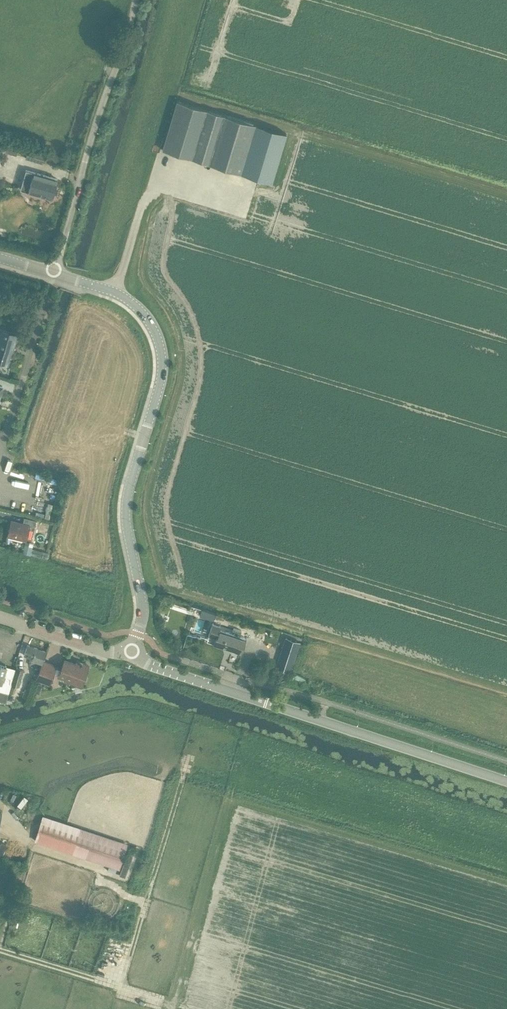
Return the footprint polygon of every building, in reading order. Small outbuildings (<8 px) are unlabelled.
[(176,100),(162,149),(241,173),(271,182),(286,133),(256,124),(176,100)] [(3,142),(0,150),(15,155),(18,146),(3,142)] [(42,163),(45,154),(29,149),(26,158),(42,163)] [(51,197),(57,179),(34,172),(28,191),(51,197)] [(0,329),(0,357),(8,360),(12,346),(14,347),(17,334),(0,329)] [(34,526),(35,519),(23,516),(22,522),(10,520),(7,535),(25,539),(29,525),(34,526)] [(24,543),(22,552),(29,554),(32,545),(24,543)] [(212,622),(208,633),(210,634),(217,636),(214,643),(240,653),(245,638),(219,629),(220,625),(212,622)] [(268,639),(281,643),(283,634),(270,631),(268,639)] [(41,662),(46,651),(27,644),(23,655),(32,658),(29,664),(37,667),(39,661),(41,662)] [(283,664),(282,664),(283,665),(283,666),(284,666),(285,666),(285,667),(286,667),(285,667),(285,668),(286,668),(287,668),(288,668),(288,669),(290,669),(291,668),(292,667),(292,666),(292,665),(293,664),(293,663),(293,661),(294,661),(294,660),(294,659),(294,658),(294,657),(295,657),(295,656),(295,655),(295,654),(294,654),(294,653),(290,653),(289,654),(289,655),(288,655),(289,655),(289,656),(288,656),(289,657),(288,658),(288,657),(287,658),(287,659),(286,659),(285,659),(284,660),(284,661),(283,662),(283,663),(283,664)] [(80,686),(88,665),(76,660),(75,663),(64,659),(61,667),(43,660),(42,663),(41,663),(35,679),(48,684),(53,673),(58,675),(65,678),(64,681),(67,683),(68,681),(80,686)] [(18,686),(23,670),(16,668),(11,683),(18,686)] [(35,679),(30,677),(23,697),(28,699),(35,679)] [(119,869),(127,844),(43,816),(34,841),(72,853),(119,869)] [(120,872),(120,874),(121,874),(122,874),(122,875),(123,875),(124,874),(125,874),(125,873),(125,872),(125,871),(126,870),(126,868),(127,868),(126,867),(127,867),(128,866),(128,865),(129,865),(129,864),(129,863),(130,862),(130,861),(130,860),(131,859),(131,858),(132,857),(132,856),(130,855),(129,855),(128,854),(127,855),(126,855),(126,856),(126,857),(125,858),(125,860),(124,861),(124,862),(124,864),(123,865),(123,866),(122,868),(122,869),(122,870),(121,871),(121,872),(120,872)]
